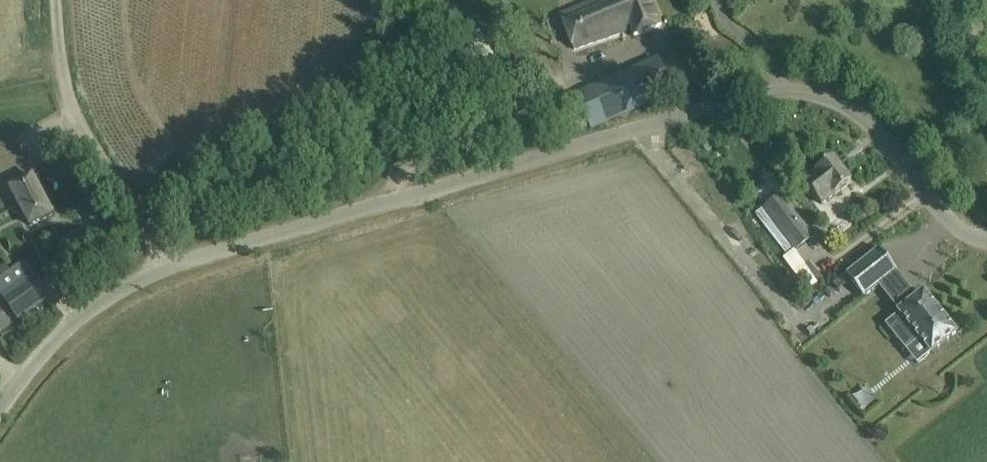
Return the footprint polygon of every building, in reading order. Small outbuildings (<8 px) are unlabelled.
[(568,34),(575,53),(620,35),(619,32),(630,27),(634,37),(660,27),(650,0),(601,0),(561,16),(568,34)] [(490,92),(526,74),(516,53),(487,67),(479,49),(485,46),(479,33),(464,40),(490,92)] [(578,97),(591,127),(674,90),(661,60),(578,97)] [(706,151),(716,145),(709,134),(700,139),(706,151)] [(822,205),(835,195),(852,182),(833,159),(804,182),(822,205)] [(53,214),(32,176),(11,187),(32,225),(53,214)] [(751,218),(807,290),(822,278),(799,248),(814,237),(782,194),(764,208),(751,218)] [(883,239),(849,265),(867,288),(901,263),(883,239)] [(53,241),(33,247),(50,296),(76,281),(53,241)] [(19,320),(49,299),(33,276),(3,297),(19,320)] [(902,304),(887,315),(899,330),(902,328),(911,339),(922,331),(933,345),(959,326),(927,284),(921,289),(915,281),(900,291),(907,300),(902,303),(902,304)] [(10,323),(0,311),(0,331),(10,323)]
